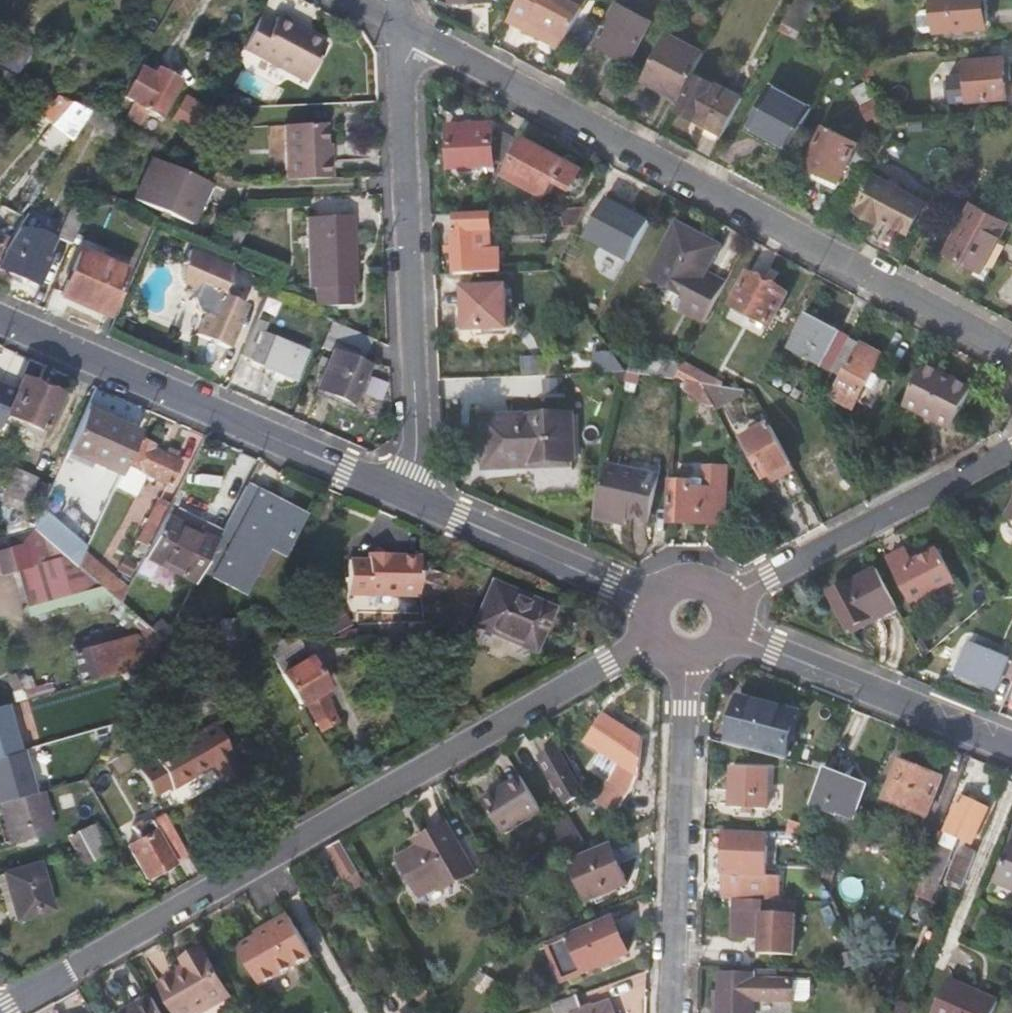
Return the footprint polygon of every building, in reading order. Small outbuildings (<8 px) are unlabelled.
[(569,36),(585,4),(577,0),(519,0),(516,6),(534,16),(533,18),(550,27),(569,36)] [(820,0),(797,0),(782,29),(799,38),(820,0)] [(936,31),(990,27),(988,0),(934,0),(934,8),(924,9),(919,14),(920,28),(926,31),(936,31)] [(598,41),(637,61),(658,20),(620,1),(598,41)] [(530,24),(533,18),(534,16),(516,6),(511,15),(530,24)] [(327,43),(308,33),(295,26),(298,21),(280,12),(274,23),(261,16),(244,47),(307,80),(327,43)] [(311,28),(298,21),(295,26),(308,33),(311,28)] [(566,43),(569,36),(550,27),(547,34),(566,43)] [(645,78),(682,98),(682,97),(707,50),(670,31),(645,78)] [(36,44),(14,33),(10,40),(19,44),(7,66),(20,73),(36,44)] [(7,66),(19,44),(10,40),(0,59),(0,62),(7,66)] [(970,99),(1009,96),(1006,54),(966,58),(970,99)] [(951,60),(952,102),(966,101),(965,59),(951,60)] [(179,81),(161,71),(158,77),(141,68),(126,96),(136,102),(129,114),(142,121),(149,109),(160,115),(179,81)] [(722,130),(743,92),(699,70),(678,107),(722,130)] [(26,81),(12,86),(15,90),(34,84),(26,81)] [(752,123),(793,146),(812,111),(815,103),(775,82),(752,123)] [(864,83),(854,89),(864,105),(862,106),(871,121),(874,118),(882,114),(864,83)] [(34,84),(15,90),(22,100),(27,97),(41,87),(34,84)] [(41,87),(27,97),(39,111),(56,95),(43,88),(41,87)] [(39,111),(50,125),(61,112),(70,102),(56,95),(39,111)] [(171,120),(197,134),(210,110),(211,108),(185,95),(171,120)] [(224,97),(224,109),(248,107),(247,98),(242,97),(224,97)] [(61,112),(83,123),(91,111),(70,102),(61,112)] [(84,123),(118,139),(123,127),(116,124),(108,120),(91,111),(83,123),(84,123)] [(882,114),(874,118),(880,130),(883,129),(887,122),(882,114)] [(912,125),(911,115),(891,116),(885,129),(912,125)] [(496,169),(495,163),(495,149),(494,121),(449,123),(451,183),(489,181),(489,169),(496,169)] [(863,168),(875,146),(829,122),(803,168),(837,186),(850,162),(863,168)] [(287,126),(289,180),(334,179),(333,160),(327,160),(327,145),(327,124),(287,126)] [(501,137),(495,149),(495,163),(503,162),(514,143),(501,137)] [(499,171),(507,175),(526,141),(518,137),(514,143),(503,162),(499,171)] [(526,141),(507,175),(506,177),(547,199),(557,184),(574,193),(586,170),(527,139),(526,141)] [(192,225),(211,183),(153,158),(134,200),(192,225)] [(857,211),(877,220),(880,214),(911,230),(929,198),(878,171),(857,211)] [(615,194),(599,186),(592,199),(588,208),(585,212),(602,220),(615,194)] [(947,249),(984,269),(1011,221),(974,200),(947,249)] [(57,239),(71,245),(88,208),(74,202),(57,239)] [(588,208),(565,208),(565,226),(578,225),(585,212),(588,208)] [(453,229),(454,273),(504,271),(503,247),(491,248),(490,227),(495,227),(493,211),(477,212),(454,213),(455,228),(453,229)] [(348,232),(353,232),(351,215),(306,217),(310,286),(315,286),(316,301),(324,301),(324,305),(351,304),(348,232)] [(722,246),(679,223),(650,278),(686,297),(682,306),(707,319),(720,295),(725,286),(706,276),(708,272),(722,246)] [(17,224),(9,237),(4,247),(1,254),(3,255),(0,262),(0,268),(39,285),(51,255),(46,253),(54,235),(40,229),(30,231),(17,224)] [(1,254),(4,247),(9,237),(11,230),(0,225),(0,256),(1,254)] [(246,234),(233,228),(222,252),(236,257),(246,234)] [(129,269),(79,248),(59,296),(82,306),(108,318),(129,269)] [(231,269),(188,250),(181,266),(181,267),(181,268),(180,269),(180,270),(180,271),(180,273),(180,274),(180,275),(180,276),(180,278),(181,279),(181,280),(182,281),(182,282),(183,283),(184,284),(185,285),(185,286),(186,286),(187,287),(188,288),(189,289),(190,289),(187,296),(196,312),(203,314),(195,334),(227,349),(246,305),(223,295),(222,291),(231,269)] [(720,295),(731,301),(745,273),(734,268),(727,282),(725,286),(720,295)] [(792,292),(748,269),(745,273),(731,301),(729,305),(774,328),(792,292)] [(725,286),(727,282),(708,272),(706,276),(725,286)] [(510,329),(508,285),(465,287),(467,331),(510,329)] [(707,319),(682,306),(679,311),(705,324),(707,319)] [(790,347),(835,371),(853,337),(808,314),(790,347)] [(362,362),(372,338),(332,320),(321,347),(332,352),(317,387),(354,403),(371,366),(362,362)] [(293,380),(307,349),(253,326),(240,356),(270,369),(282,375),(293,380)] [(884,354),(853,337),(835,371),(844,376),(833,397),(855,409),(884,354)] [(668,353),(645,374),(675,377),(683,364),(668,353)] [(696,363),(686,358),(683,364),(675,377),(688,379),(696,363)] [(975,386),(928,361),(905,406),(905,407),(950,432),(975,386)] [(727,381),(696,363),(688,379),(705,382),(725,385),(727,381)] [(0,368),(0,403),(3,404),(15,374),(0,368)] [(282,375),(270,369),(267,377),(279,382),(282,375)] [(6,414),(44,432),(60,395),(21,378),(6,414)] [(712,409),(717,404),(705,382),(688,379),(686,393),(712,409)] [(717,404),(717,406),(748,392),(745,387),(725,385),(705,382),(717,404)] [(139,433),(83,409),(66,451),(120,474),(125,463),(139,433)] [(578,461),(576,414),(484,417),(487,468),(528,466),(528,463),(578,461)] [(766,481),(795,465),(785,446),(772,421),(744,436),(766,481)] [(182,459),(155,446),(157,444),(140,436),(127,464),(125,463),(120,474),(113,487),(135,497),(146,473),(166,483),(169,484),(170,484),(182,459)] [(657,476),(608,465),(596,517),(615,521),(616,513),(629,516),(648,520),(657,476)] [(795,465),(766,481),(770,487),(798,472),(795,465)] [(15,470),(4,492),(23,502),(34,479),(15,470)] [(695,482),(673,481),(672,523),(706,524),(720,525),(720,508),(726,509),(728,471),(706,470),(705,488),(695,488),(695,482)] [(808,496),(797,474),(783,481),(794,504),(808,496)] [(178,489),(169,484),(166,483),(157,501),(169,507),(169,506),(178,489)] [(302,514),(247,485),(221,532),(216,542),(202,568),(243,591),(253,571),(248,568),(264,540),(283,550),(302,514)] [(169,507),(157,501),(155,501),(133,537),(149,546),(169,507)] [(202,568),(216,542),(197,532),(202,523),(169,506),(169,507),(149,546),(144,557),(194,583),(202,568)] [(627,523),(629,516),(616,513),(615,521),(627,523)] [(82,554),(38,516),(34,528),(76,565),(82,554)] [(1010,520),(1004,538),(1011,541),(1011,520),(1010,520)] [(221,532),(202,523),(197,532),(216,542),(221,532)] [(17,569),(29,606),(100,586),(76,565),(34,528),(33,527),(0,537),(0,573),(17,569)] [(908,547),(890,556),(914,601),(957,579),(940,546),(914,560),(908,547)] [(100,586),(116,600),(124,585),(82,552),(82,554),(76,565),(100,586)] [(418,555),(388,557),(388,554),(367,556),(367,561),(348,562),(351,599),(421,594),(420,579),(420,578),(418,555)] [(447,571),(426,566),(424,578),(444,582),(447,571)] [(855,633),(900,610),(878,568),(832,592),(855,633)] [(492,580),(474,624),(534,650),(553,607),(492,580)] [(339,600),(322,610),(335,635),(353,625),(339,600)] [(242,618),(220,619),(220,639),(242,639),(242,618)] [(150,664),(144,641),(135,635),(110,640),(72,652),(80,683),(150,664)] [(962,637),(949,671),(956,674),(969,640),(962,637)] [(261,638),(300,705),(306,701),(321,727),(334,719),(319,694),(328,687),(298,638),(284,638),(261,638)] [(970,643),(959,672),(999,689),(1010,660),(970,643)] [(727,743),(785,758),(796,711),(740,698),(727,743)] [(600,801),(613,815),(631,791),(638,772),(642,739),(606,715),(588,740),(619,763),(600,794),(604,795),(600,801)] [(135,766),(153,797),(210,765),(220,781),(240,771),(213,722),(135,766)] [(586,793),(558,746),(539,755),(566,803),(586,793)] [(902,760),(886,797),(927,815),(943,776),(902,760)] [(733,764),(730,806),(768,808),(770,767),(733,764)] [(824,770),(811,801),(836,811),(837,808),(854,815),(867,785),(850,777),(848,780),(824,770)] [(543,812),(522,779),(482,803),(501,836),(543,812)] [(0,801),(0,810),(9,843),(52,832),(42,790),(0,801)] [(961,795),(945,828),(972,843),(988,808),(961,795)] [(187,855),(163,813),(122,836),(147,877),(187,855)] [(569,853),(586,845),(567,816),(552,826),(569,853)] [(94,821),(67,837),(83,866),(109,851),(94,821)] [(449,825),(420,841),(422,846),(401,859),(423,897),(445,886),(448,890),(476,873),(449,825)] [(768,830),(725,828),(722,897),(733,898),(779,899),(780,874),(766,874),(768,830)] [(919,881),(934,844),(918,838),(902,875),(919,882),(919,881)] [(342,840),(328,847),(347,879),(360,871),(342,840)] [(952,851),(934,843),(934,844),(919,881),(937,888),(952,851)] [(997,879),(1011,886),(1011,846),(997,879)] [(574,864),(589,901),(629,884),(614,847),(574,864)] [(963,885),(977,853),(965,847),(962,855),(958,854),(949,879),(963,885)] [(3,872),(16,920),(52,909),(39,862),(3,872)] [(779,899),(733,898),(731,934),(758,935),(758,948),(758,952),(793,953),(796,900),(779,899)] [(316,957),(293,917),(240,948),(263,988),(316,957)] [(548,945),(565,982),(630,954),(614,917),(548,945)] [(860,952),(847,926),(835,932),(849,959),(860,952)] [(758,948),(734,946),(733,966),(758,967),(758,952),(758,948)] [(185,960),(187,964),(208,953),(206,948),(185,960)] [(180,1012),(194,1012),(201,1009),(231,992),(208,953),(187,964),(190,969),(163,984),(180,1012)] [(478,968),(471,979),(482,986),(488,975),(478,968)] [(720,1012),(753,1012),(753,1000),(807,1001),(810,998),(811,980),(758,978),(758,975),(720,973),(720,992),(720,1012)] [(933,1012),(992,1012),(998,999),(948,978),(933,1012)] [(431,997),(425,985),(415,991),(421,1002),(431,997)] [(553,1005),(556,1012),(615,1012),(611,1001),(585,1011),(579,995),(553,1005)] [(154,998),(126,1012),(163,1012),(154,998)]
